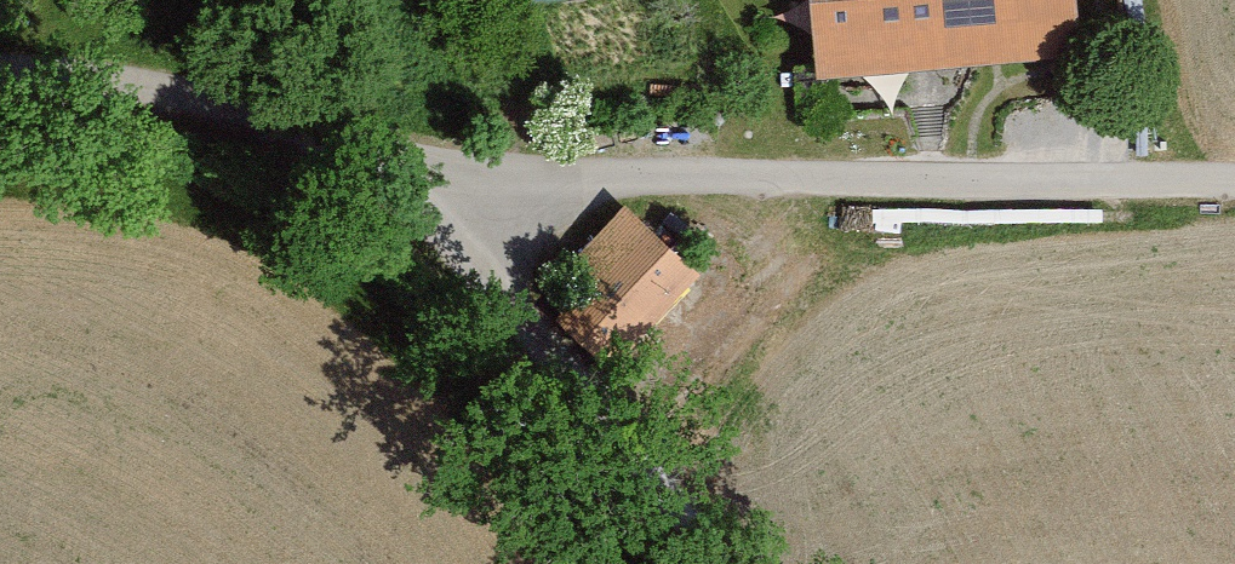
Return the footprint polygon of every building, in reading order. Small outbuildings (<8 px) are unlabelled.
[(1074,0),(808,0),(814,80),(1079,61),(1074,0)] [(699,280),(624,214),(551,298),(626,363),(699,280)]
